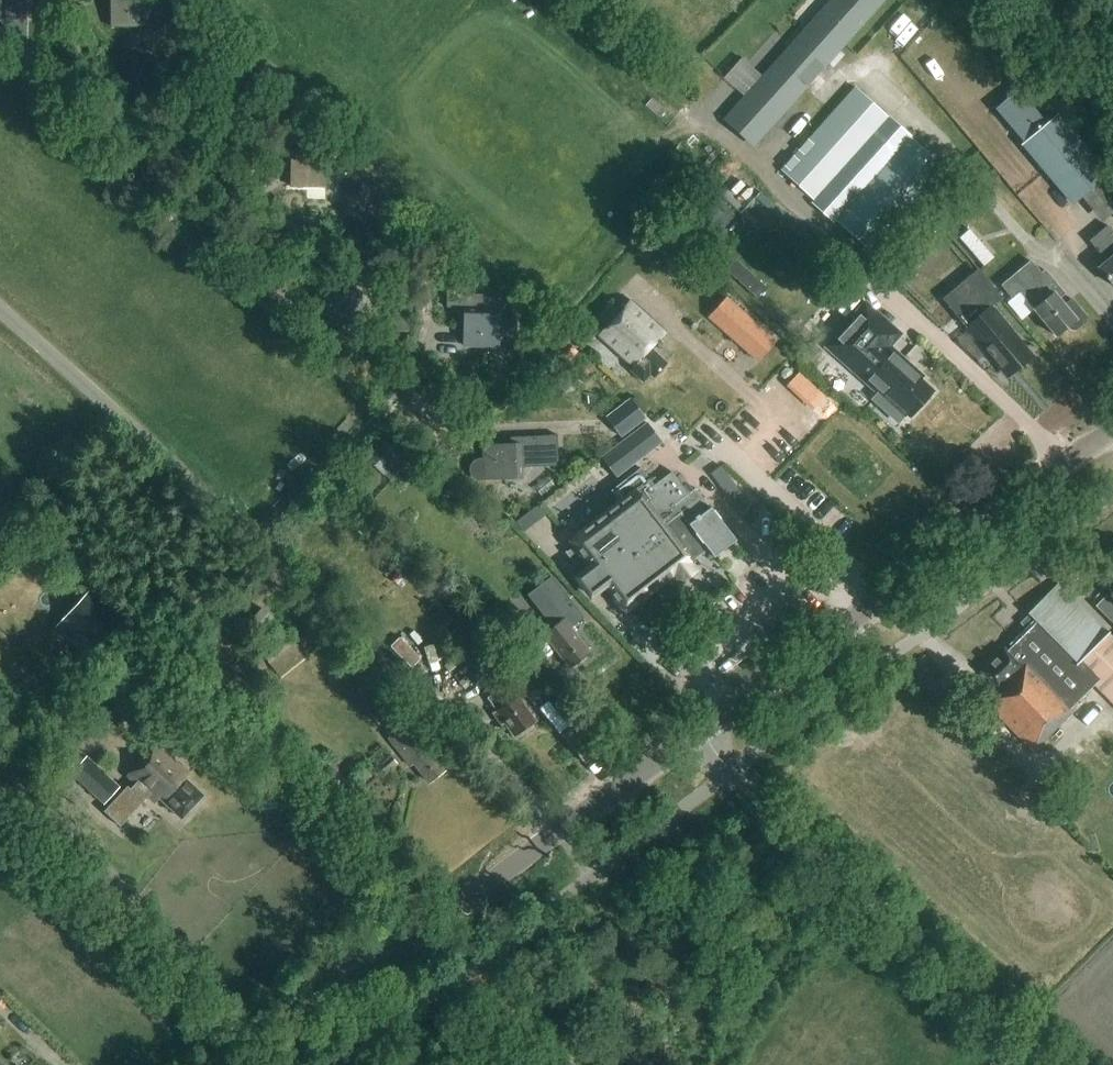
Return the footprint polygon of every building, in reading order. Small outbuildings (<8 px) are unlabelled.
[(22,37),(23,0),(0,0),(0,37),(22,37)] [(111,27),(146,26),(145,0),(110,0),(111,27)] [(883,0),(832,0),(726,120),(754,145),(883,0)] [(813,200),(888,118),(855,88),(780,170),(813,200)] [(1019,89),(996,109),(1024,142),(1047,122),(1019,89)] [(1056,115),(1047,122),(1024,142),(1021,144),(1072,205),(1089,191),(1109,215),(1112,211),(1112,173),(1112,171),(1107,176),(1056,115)] [(845,209),(909,138),(888,118),(813,200),(810,203),(832,223),(834,220),(845,209)] [(325,187),(325,150),(311,149),(311,135),(284,135),(285,154),(290,154),(290,187),(325,187)] [(874,256),(949,174),(909,138),(845,209),(834,220),(874,256)] [(909,278),(940,243),(921,226),(890,260),(909,278)] [(1106,227),(1088,241),(1105,262),(1097,268),(1112,287),(1112,236),(1106,227)] [(972,230),(964,238),(990,262),(997,255),(972,230)] [(710,253),(724,266),(739,250),(725,237),(710,253)] [(1041,273),(1031,261),(1000,286),(1012,299),(1019,293),(1032,310),(1055,337),(1067,327),(1070,331),(1075,331),(1085,323),(1086,318),(1071,300),(1064,306),(1058,299),(1064,295),(1045,271),(1041,273)] [(1029,358),(988,309),(1001,299),(978,271),(941,300),(965,329),(967,327),(1007,376),(1029,358)] [(315,324),(354,325),(354,306),(358,306),(358,290),(316,289),(315,324)] [(464,294),(463,346),(498,347),(499,331),(510,331),(511,297),(485,297),(485,294),(464,294)] [(880,318),(856,297),(833,323),(838,328),(844,322),(848,325),(862,338),(879,319),(880,318)] [(664,332),(630,302),(612,322),(596,308),(583,323),(633,367),(630,371),(642,382),(648,374),(653,378),(665,364),(650,351),(664,332)] [(848,325),(827,348),(878,394),(872,400),(896,421),(905,412),(910,416),(931,393),(917,381),(920,378),(887,347),(898,335),(879,319),(862,338),(848,325)] [(558,369),(574,350),(558,336),(542,355),(558,369)] [(634,395),(610,415),(628,436),(652,417),(634,395)] [(646,422),(601,457),(616,478),(662,443),(646,422)] [(391,481),(419,451),(392,426),(365,455),(391,481)] [(538,464),(538,448),(541,448),(543,447),(545,446),(546,445),(548,443),(549,441),(549,439),(549,437),(518,438),(518,444),(483,445),(483,458),(479,459),(476,459),(472,461),(470,464),(469,467),(468,469),(468,471),(469,474),(471,477),(473,479),(476,481),(524,479),(524,459),(525,459),(525,464),(538,464)] [(590,601),(603,590),(624,617),(673,578),(679,585),(698,570),(691,561),(707,549),(713,558),(736,540),(696,488),(688,494),(671,473),(654,486),(641,468),(611,491),(618,500),(566,541),(571,548),(565,553),(579,571),(572,577),(590,601)] [(544,502),(520,519),(528,529),(551,513),(544,502)] [(586,659),(586,654),(588,652),(569,626),(581,617),(551,578),(528,595),(552,627),(543,634),(568,667),(575,662),(580,663),(586,659)] [(979,672),(995,688),(981,701),(1029,751),(1072,710),(1070,708),(1093,686),(1112,706),(1112,641),(1107,635),(1105,634),(1057,585),(1029,613),(1034,619),(1007,645),(1010,647),(1005,652),(1003,649),(979,672)] [(89,587),(63,616),(97,646),(122,616),(89,587)] [(1095,606),(1112,624),(1112,599),(1108,594),(1095,606)] [(259,633),(272,618),(261,609),(249,624),(259,633)] [(443,643),(462,625),(449,612),(430,630),(443,643)] [(268,663),(281,679),(323,645),(311,630),(268,663)] [(508,671),(525,698),(541,688),(524,661),(508,671)] [(513,737),(534,721),(507,683),(487,697),(496,710),(491,713),(499,725),(503,722),(513,737)] [(443,770),(420,740),(423,738),(410,721),(386,739),(406,765),(411,761),(427,782),(443,770)] [(120,828),(148,796),(155,802),(159,798),(180,819),(202,795),(184,779),(188,774),(155,745),(126,777),(132,782),(104,814),(120,828)] [(390,755),(379,765),(386,773),(397,763),(390,755)] [(103,803),(117,788),(85,758),(71,774),(103,803)]
